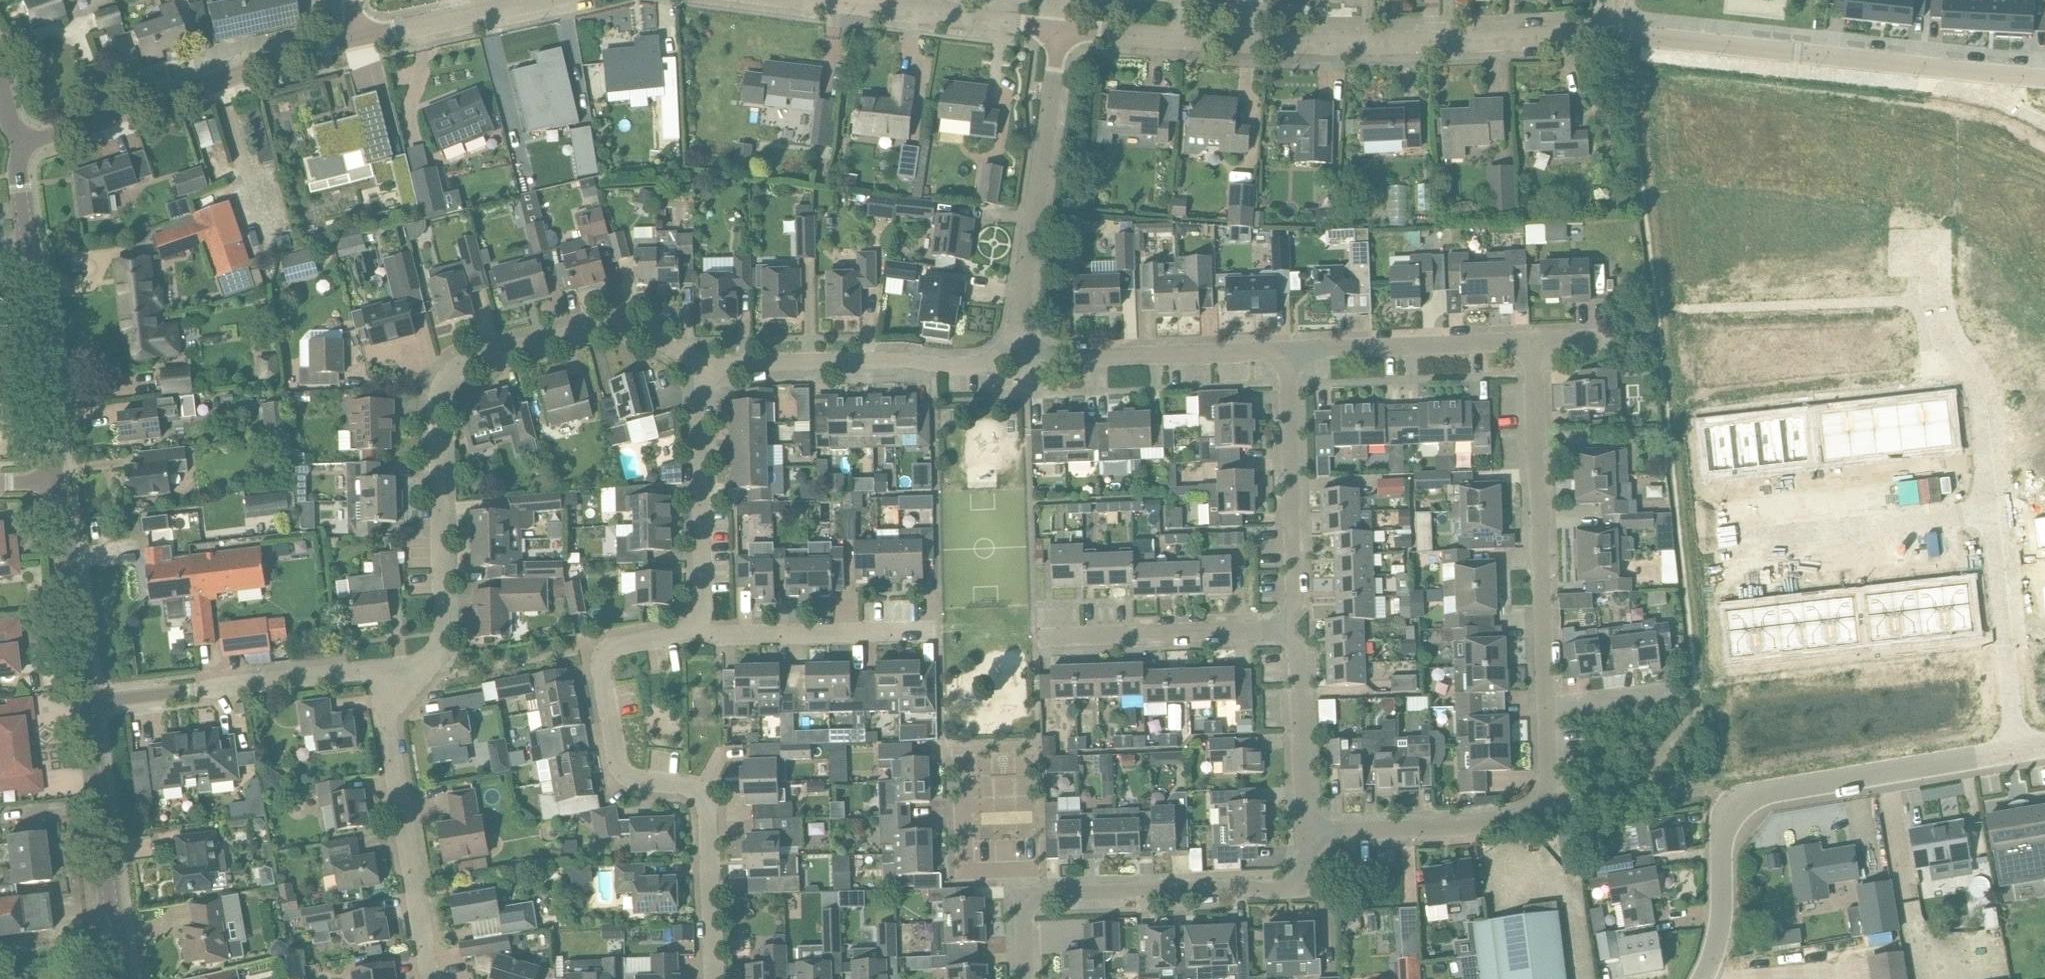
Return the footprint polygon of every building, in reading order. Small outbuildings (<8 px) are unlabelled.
[(22,1),(33,29),(65,17),(61,6),(77,0),(26,0),(22,1)] [(207,2),(208,7),(211,23),(216,43),(218,42),(218,41),(243,35),(270,29),(295,23),(296,25),(298,24),(292,0),(240,0),(235,1),(226,3),(225,0),(217,0),(207,2)] [(1834,10),(1846,11),(1845,20),(1868,23),(1870,0),(1841,0),(1841,1),(1835,1),(1834,10)] [(1868,23),(1889,25),(1892,0),(1870,0),(1868,23)] [(1889,25),(1911,27),(1912,16),(1924,17),(1926,0),(1892,0),(1889,25)] [(1932,19),(1944,19),(1943,31),(1965,32),(1967,0),(1933,0),(1932,19)] [(1965,32),(1987,33),(1989,0),(1967,0),(1965,32)] [(1987,33),(1996,34),(1996,37),(1997,37),(2010,38),(2012,0),(1989,0),(1987,33)] [(2010,38),(2012,38),(2023,38),(2023,35),(2032,35),(2034,0),(2012,0),(2010,38)] [(152,25),(133,31),(144,63),(161,57),(159,52),(186,43),(173,4),(160,8),(164,21),(152,25)] [(116,8),(94,16),(98,30),(121,22),(116,8)] [(605,64),(604,64),(605,69),(606,69),(607,81),(608,92),(639,90),(664,87),(661,59),(659,38),(645,39),(646,48),(636,49),(604,52),(605,64)] [(538,66),(513,72),(527,133),(554,127),(554,129),(580,123),(562,49),(545,53),(547,63),(538,66)] [(676,58),(661,59),(664,87),(665,97),(665,99),(663,99),(666,145),(680,145),(677,98),(676,58)] [(745,95),(745,102),(762,104),(763,94),(816,100),(818,100),(819,90),(822,70),(766,63),(765,77),(748,75),(745,95)] [(857,118),(855,132),(907,137),(908,137),(911,104),(910,104),(913,80),(897,78),(894,106),(878,104),(879,100),(859,98),(857,118)] [(944,95),(941,119),(975,123),(973,136),(995,138),(998,112),(984,111),(987,88),(945,83),(944,91),(942,90),(942,94),(944,95)] [(478,90),(426,110),(433,129),(437,138),(441,150),(463,141),(465,144),(485,136),(483,133),(493,129),(489,118),(487,114),(485,108),(478,90)] [(323,158),(309,162),(313,179),(316,178),(318,183),(349,175),(344,155),(363,150),(367,165),(388,160),(388,163),(393,162),(376,95),(356,100),(362,123),(350,126),(349,121),(336,125),(335,122),(333,122),(333,125),(316,129),(323,158)] [(1111,95),(1109,127),(1112,127),(1112,124),(1141,126),(1140,136),(1157,137),(1157,144),(1167,145),(1169,121),(1159,120),(1159,117),(1160,97),(1138,95),(1138,96),(1122,95),(1111,95)] [(1552,108),(1526,109),(1527,129),(1527,150),(1569,149),(1570,157),(1588,156),(1587,133),(1569,134),(1568,98),(1552,99),(1552,108)] [(1186,131),(1185,154),(1199,155),(1208,146),(1209,132),(1224,133),(1223,147),(1222,151),(1247,153),(1247,149),(1249,129),(1234,128),(1236,105),(1215,104),(1216,100),(1193,99),(1193,107),(1191,107),(1191,111),(1193,111),(1191,131),(1186,131)] [(818,100),(812,146),(828,147),(832,121),(829,121),(832,102),(818,100)] [(1485,111),(1444,113),(1444,133),(1445,147),(1446,161),(1466,160),(1466,146),(1488,145),(1487,140),(1503,139),(1502,120),(1501,100),(1485,101),(1485,111)] [(1279,134),(1279,142),(1304,143),(1304,163),(1331,164),(1332,104),(1305,103),(1304,115),(1279,114),(1279,134)] [(1361,121),(1359,121),(1359,125),(1361,125),(1362,143),(1404,142),(1404,149),(1421,148),(1420,124),(1419,104),(1389,105),(1390,112),(1361,113),(1361,121)] [(200,123),(204,147),(222,144),(217,120),(200,123)] [(592,128),(571,131),(579,178),(599,175),(592,128)] [(737,144),(733,167),(750,169),(754,146),(737,144)] [(903,146),(900,177),(916,178),(917,178),(921,148),(906,147),(903,146)] [(76,173),(75,173),(75,174),(76,184),(80,218),(100,216),(106,215),(112,214),(109,193),(138,184),(137,181),(128,156),(87,169),(76,173)] [(984,166),(979,202),(995,204),(999,168),(984,166)] [(203,167),(174,176),(181,198),(209,188),(203,167)] [(412,174),(411,174),(412,176),(419,205),(422,217),(448,211),(444,192),(437,168),(429,170),(412,174)] [(1513,168),(1489,169),(1491,217),(1515,216),(1513,168)] [(2031,196),(2044,205),(2044,176),(2031,196)] [(595,178),(581,182),(585,200),(586,200),(598,196),(599,196),(595,178)] [(1407,223),(1406,184),(1391,184),(1392,224),(1407,223)] [(1233,186),(1230,227),(1251,228),(1252,228),(1255,188),(1233,186)] [(641,189),(637,203),(650,207),(655,193),(641,189)] [(1343,189),(1342,198),(1351,198),(1351,190),(1343,189)] [(871,195),(868,216),(895,220),(896,215),(898,198),(871,195)] [(898,198),(896,215),(933,220),(935,204),(934,204),(921,202),(913,201),(898,198)] [(189,199),(183,201),(189,217),(194,215),(195,215),(189,199)] [(933,220),(932,226),(937,227),(936,239),(933,256),(937,257),(949,258),(956,259),(969,261),(974,221),(957,219),(959,205),(934,202),(934,204),(935,204),(933,220)] [(195,215),(194,215),(198,224),(204,244),(214,271),(216,277),(217,277),(249,266),(250,266),(248,259),(245,252),(229,203),(195,215)] [(1317,209),(1316,227),(1335,228),(1336,210),(1317,209)] [(584,240),(562,245),(565,259),(567,263),(568,270),(574,289),(606,281),(595,238),(609,235),(602,210),(577,216),(584,240)] [(2031,231),(2044,241),(2044,210),(2031,231)] [(814,219),(798,219),(798,258),(815,258),(814,219)] [(426,220),(406,225),(411,242),(418,240),(422,237),(427,229),(427,223),(426,220)] [(543,222),(526,226),(533,253),(550,249),(543,222)] [(1121,237),(1117,237),(1117,263),(1117,272),(1118,272),(1134,272),(1133,237),(1133,222),(1121,222),(1121,237)] [(1176,223),(1175,235),(1186,236),(1186,232),(1197,233),(1198,225),(1176,223)] [(198,224),(156,238),(162,258),(204,244),(198,224)] [(1174,224),(1135,225),(1136,257),(1145,257),(1145,234),(1148,234),(1148,237),(1154,237),(1154,234),(1157,233),(1157,237),(1174,237),(1174,224)] [(1547,224),(1527,224),(1528,245),(1547,244),(1547,224)] [(1251,228),(1230,227),(1230,242),(1251,242),(1251,228)] [(1325,270),(1318,270),(1318,280),(1319,285),(1319,297),(1331,297),(1332,313),(1346,312),(1345,296),(1371,295),(1370,275),(1369,245),(1368,229),(1355,230),(1355,233),(1355,245),(1349,245),(1350,263),(1344,269),(1325,270)] [(1355,230),(1327,231),(1328,246),(1349,245),(1355,245),(1355,233),(1355,230)] [(658,240),(657,240),(659,297),(668,296),(668,290),(681,290),(681,283),(681,258),(692,258),(692,245),(692,235),(678,235),(678,232),(658,232),(658,240)] [(623,233),(609,236),(616,261),(630,258),(623,233)] [(289,236),(278,239),(280,250),(291,248),(289,236)] [(361,236),(336,242),(340,258),(365,251),(361,236)] [(474,236),(458,240),(468,275),(483,271),(474,236)] [(1288,239),(1272,240),(1273,271),(1290,271),(1288,239)] [(657,240),(635,241),(636,265),(636,285),(649,285),(649,291),(658,291),(658,297),(659,297),(657,240)] [(313,250),(281,258),(288,284),(319,276),(313,250)] [(410,253),(393,257),(403,293),(420,288),(410,253)] [(859,273),(828,274),(828,298),(828,318),(861,317),(860,288),(876,288),(876,268),(875,253),(858,254),(859,273)] [(1488,267),(1487,267),(1489,306),(1515,305),(1515,289),(1527,288),(1528,288),(1528,286),(1527,266),(1527,253),(1505,254),(1487,254),(1488,267)] [(705,276),(704,276),(704,300),(705,320),(737,320),(736,290),(752,290),(752,287),(752,270),(752,266),(751,255),(734,256),(734,259),(704,260),(705,276)] [(1469,256),(1448,256),(1449,271),(1450,291),(1462,291),(1462,307),(1489,306),(1487,267),(1469,267),(1469,256)] [(496,273),(491,274),(495,293),(501,291),(501,293),(499,293),(500,297),(502,297),(504,304),(533,297),(534,300),(549,296),(545,279),(544,276),(539,257),(526,261),(525,261),(495,269),(496,273)] [(1210,257),(1176,258),(1176,265),(1178,317),(1200,316),(1199,289),(1211,288),(1210,264),(1210,257)] [(1411,269),(1390,270),(1391,289),(1392,309),(1421,308),(1421,292),(1434,292),(1433,272),(1433,257),(1410,258),(1411,269)] [(137,260),(117,262),(124,332),(145,330),(144,319),(160,317),(157,286),(152,286),(149,259),(137,260)] [(1542,265),(1527,266),(1528,286),(1543,285),(1543,299),(1564,298),(1572,298),(1572,303),(1590,302),(1588,261),(1568,262),(1542,263),(1542,265)] [(888,262),(886,279),(916,282),(918,265),(888,262)] [(758,266),(752,266),(752,270),(752,287),(758,287),(758,288),(764,288),(764,296),(764,299),(765,319),(796,319),(796,291),(800,290),(800,271),(778,271),(778,265),(758,266)] [(1166,265),(1142,266),(1142,271),(1143,291),(1155,290),(1156,318),(1178,317),(1176,265),(1166,265)] [(249,266),(217,277),(225,299),(256,289),(256,288),(264,285),(259,270),(251,273),(249,266)] [(463,273),(431,281),(442,324),(474,315),(469,295),(463,273)] [(1095,278),(1076,279),(1077,313),(1097,312),(1097,308),(1121,307),(1120,287),(1120,277),(1095,278)] [(922,279),(920,294),(924,295),(923,303),(921,322),(925,323),(923,338),(949,341),(951,327),(955,327),(959,299),(964,300),(966,284),(946,282),(922,279)] [(1275,280),(1228,282),(1229,311),(1262,310),(1262,314),(1277,313),(1276,293),(1275,280)] [(364,311),(352,314),(357,332),(369,329),(373,346),(416,335),(411,317),(407,302),(395,306),(365,313),(364,311)] [(145,330),(124,332),(127,360),(132,360),(133,361),(133,362),(133,363),(134,364),(134,365),(135,365),(135,366),(136,366),(137,366),(137,367),(138,367),(139,367),(140,367),(141,367),(142,367),(143,367),(143,366),(144,366),(145,365),(146,365),(146,364),(147,363),(147,362),(148,361),(148,360),(148,359),(148,358),(165,356),(176,355),(179,351),(178,342),(177,326),(162,328),(160,317),(144,319),(145,330)] [(312,368),(300,368),(300,386),(332,386),(332,374),(344,373),(343,341),(311,342),(312,368)] [(190,369),(163,371),(165,394),(193,392),(190,369)] [(1580,383),(1564,384),(1565,411),(1605,410),(1604,391),(1616,390),(1616,370),(1580,371),(1580,383)] [(568,374),(540,381),(552,426),(593,416),(589,398),(583,378),(570,382),(568,374)] [(615,398),(601,401),(614,447),(633,442),(628,419),(652,413),(642,374),(611,382),(615,398)] [(508,389),(466,400),(471,419),(467,420),(471,436),(516,425),(521,445),(519,445),(521,455),(531,452),(529,443),(538,440),(534,427),(529,408),(513,412),(508,389)] [(747,402),(727,403),(727,415),(732,415),(732,425),(767,424),(766,402),(772,402),(772,389),(747,390),(747,402)] [(810,389),(792,390),(792,397),(798,402),(798,422),(811,422),(810,397),(810,389)] [(1200,392),(1198,392),(1199,415),(1200,429),(1200,431),(1255,429),(1254,422),(1252,422),(1251,406),(1239,406),(1238,394),(1238,390),(1216,391),(1200,392)] [(146,412),(120,415),(124,442),(162,438),(160,423),(179,420),(179,419),(198,416),(195,396),(177,398),(177,396),(145,400),(146,412)] [(895,399),(873,400),(874,447),(884,447),(896,447),(895,399)] [(918,399),(895,399),(896,447),(907,447),(918,446),(930,446),(929,422),(918,422),(918,407),(918,399)] [(829,422),(816,422),(817,442),(817,449),(830,448),(832,451),(848,450),(850,448),(852,448),(851,400),(828,401),(829,422)] [(873,400),(851,400),(852,448),(863,448),(874,447),(873,400)] [(1948,400),(1922,403),(1927,449),(1953,446),(1948,400)] [(394,402),(350,403),(351,423),(351,432),(352,451),(360,451),(371,450),(391,450),(391,422),(395,422),(394,402)] [(286,403),(263,405),(266,437),(288,436),(286,403)] [(1472,403),(1446,404),(1448,457),(1455,457),(1454,444),(1472,444),(1473,455),(1487,454),(1489,454),(1492,454),(1490,416),(1473,416),(1473,415),(1472,403)] [(1922,403),(1897,406),(1902,452),(1927,449),(1922,403)] [(1419,413),(1402,413),(1403,446),(1420,446),(1439,445),(1439,457),(1448,457),(1446,404),(1419,405),(1419,413)] [(1385,406),(1357,407),(1359,459),(1360,459),(1368,458),(1368,447),(1387,446),(1403,446),(1402,413),(1386,414),(1385,406)] [(1897,406),(1872,409),(1877,455),(1902,452),(1897,406)] [(1332,418),(1315,418),(1316,433),(1317,457),(1330,457),(1335,456),(1334,448),(1352,447),(1353,459),(1359,459),(1357,407),(1332,408),(1332,411),(1332,418)] [(1872,409),(1847,412),(1852,458),(1877,455),(1872,409)] [(673,412),(653,418),(657,436),(659,440),(677,436),(682,435),(681,410),(673,412)] [(1110,423),(1098,424),(1099,462),(1123,461),(1125,461),(1132,461),(1130,412),(1125,412),(1125,415),(1109,415),(1110,423)] [(1135,412),(1130,412),(1132,461),(1132,469),(1133,469),(1133,471),(1141,471),(1141,461),(1141,450),(1164,449),(1165,449),(1165,446),(1164,432),(1164,431),(1164,426),(1152,427),(1151,414),(1135,415),(1135,412)] [(1847,412),(1821,415),(1826,461),(1852,458),(1847,412)] [(1044,430),(1032,431),(1033,464),(1066,463),(1064,414),(1059,414),(1059,417),(1043,418),(1044,430)] [(1069,414),(1064,414),(1066,463),(1099,462),(1098,424),(1085,424),(1085,416),(1069,417),(1069,414)] [(1181,416),(1163,416),(1164,426),(1164,431),(1174,430),(1182,430),(1181,416)] [(1805,416),(1779,419),(1784,466),(1810,463),(1805,416)] [(1779,419),(1754,422),(1759,469),(1784,466),(1779,419)] [(1754,422),(1729,425),(1734,471),(1759,469),(1754,422)] [(732,435),(727,435),(727,446),(767,446),(767,424),(732,425),(732,435)] [(1729,425),(1702,428),(1708,474),(1734,471),(1729,425)] [(1622,426),(1590,428),(1591,444),(1623,442),(1622,426)] [(1255,429),(1200,431),(1200,435),(1201,463),(1219,463),(1241,462),(1240,449),(1253,448),(1252,432),(1255,432),(1255,429)] [(802,433),(796,433),(796,445),(802,444),(811,445),(811,432),(802,432),(802,433)] [(811,445),(802,444),(802,445),(803,457),(812,457),(811,445)] [(767,446),(727,446),(728,458),(733,458),(733,468),(768,467),(767,446)] [(141,465),(126,467),(130,498),(171,494),(169,475),(187,473),(185,449),(140,454),(141,465)] [(1614,450),(1575,451),(1576,478),(1628,476),(1627,468),(1626,449),(1614,450)] [(1207,486),(1199,486),(1200,496),(1208,495),(1257,493),(1257,488),(1254,488),(1253,472),(1241,472),(1241,462),(1219,463),(1220,486),(1207,486)] [(356,463),(347,464),(348,501),(403,500),(402,491),(396,491),(396,478),(380,479),(380,463),(360,463),(356,463)] [(675,463),(659,467),(663,484),(683,483),(682,463),(675,463)] [(303,465),(294,466),(295,478),(295,481),(306,481),(306,478),(311,472),(311,465),(305,465),(303,465)] [(733,478),(728,478),(728,490),(749,490),(749,502),(775,501),(775,488),(768,488),(768,467),(733,468),(733,478)] [(928,467),(913,468),(913,485),(928,484),(928,467)] [(1941,470),(1930,471),(1930,479),(1942,478),(1941,470)] [(1916,472),(1905,474),(1905,482),(1917,480),(1916,472)] [(876,477),(875,477),(875,492),(888,492),(888,479),(888,474),(876,474),(876,477)] [(1450,474),(1414,475),(1415,491),(1451,489),(1450,474)] [(1905,474),(1893,475),(1894,483),(1905,482),(1905,474)] [(827,476),(818,476),(819,489),(828,489),(828,492),(846,492),(845,475),(829,475),(827,475),(827,476)] [(1628,476),(1576,478),(1577,505),(1602,504),(1602,516),(1603,516),(1621,516),(1629,515),(1628,501),(1627,484),(1628,484),(1628,476)] [(875,477),(853,478),(853,492),(863,492),(875,492),(875,477)] [(1866,478),(1854,480),(1855,488),(1867,486),(1866,478)] [(1405,480),(1380,481),(1380,495),(1406,494),(1405,480)] [(1854,480),(1843,481),(1843,489),(1855,488),(1854,480)] [(1462,505),(1449,505),(1450,513),(1501,511),(1500,483),(1480,484),(1461,485),(1462,505)] [(646,486),(616,488),(617,513),(635,512),(635,525),(671,524),(670,498),(647,498),(646,486)] [(1177,487),(1166,488),(1167,497),(1200,496),(1199,486),(1177,487)] [(1799,488),(1787,490),(1788,498),(1799,496),(1799,488)] [(1342,490),(1322,490),(1323,513),(1358,512),(1357,489),(1342,490)] [(1787,490),(1775,491),(1776,499),(1788,498),(1787,490)] [(286,492),(247,498),(250,518),(289,512),(290,520),(291,520),(297,520),(294,492),(287,493),(286,492)] [(577,492),(562,493),(563,510),(578,508),(577,492)] [(853,492),(843,492),(844,510),(844,534),(855,534),(855,520),(856,520),(856,512),(856,511),(853,510),(853,492)] [(508,513),(473,514),(473,541),(510,540),(522,540),(521,530),(529,530),(533,528),(536,524),(535,512),(563,510),(562,493),(526,496),(508,498),(508,505),(508,513)] [(1208,495),(1208,505),(1220,505),(1221,527),(1231,527),(1243,526),(1242,514),(1255,514),(1254,498),(1257,498),(1257,493),(1208,495)] [(1748,494),(1737,495),(1737,503),(1749,502),(1748,494)] [(1737,495),(1725,497),(1726,505),(1737,503),(1737,495)] [(900,498),(883,499),(883,508),(900,508),(900,498)] [(922,498),(900,498),(900,508),(900,511),(922,511),(922,498)] [(403,500),(348,501),(348,502),(349,538),(357,538),(382,537),(381,523),(397,522),(397,510),(403,510),(403,500)] [(1142,501),(1132,502),(1133,512),(1143,512),(1142,501)] [(786,513),(786,502),(774,502),(774,513),(786,513)] [(1120,502),(1107,503),(1108,513),(1118,513),(1120,513),(1120,502)] [(1132,502),(1120,502),(1120,513),(1133,512),(1132,502)] [(772,503),(738,503),(738,516),(762,515),(762,525),(772,525),(772,503)] [(1107,503),(1097,503),(1098,514),(1107,514),(1107,503)] [(1082,504),(1068,504),(1069,515),(1083,514),(1082,504)] [(1092,504),(1082,504),(1083,514),(1092,514),(1092,504)] [(1183,508),(1168,509),(1168,529),(1184,528),(1183,508)] [(1397,510),(1397,526),(1411,526),(1410,511),(1397,510)] [(1501,511),(1450,513),(1450,521),(1463,521),(1463,539),(1462,539),(1462,538),(1459,538),(1459,550),(1469,550),(1495,549),(1495,537),(1502,537),(1501,511)] [(1358,512),(1323,513),(1323,535),(1335,535),(1359,534),(1358,512)] [(1429,513),(1416,514),(1416,533),(1430,533),(1429,513)] [(1629,515),(1621,516),(1621,529),(1654,528),(1654,514),(1629,515)] [(168,516),(142,519),(144,533),(170,530),(168,516)] [(2034,520),(2038,549),(2044,549),(2044,518),(2034,520)] [(635,537),(618,538),(618,564),(628,563),(648,563),(648,551),(671,551),(671,524),(635,525),(635,537)] [(18,574),(14,535),(2,537),(0,525),(0,576),(18,574)] [(1617,527),(1578,528),(1579,556),(1630,554),(1630,549),(1635,549),(1635,540),(1632,537),(1618,538),(1617,527)] [(921,529),(900,529),(900,543),(901,579),(924,579),(924,561),(934,560),(934,530),(921,530),(921,529)] [(888,531),(877,532),(878,543),(879,580),(901,579),(900,543),(889,543),(888,531)] [(1395,531),(1395,541),(1395,548),(1404,548),(1413,548),(1412,531),(1411,531),(1395,531)] [(1231,533),(1218,534),(1219,546),(1231,545),(1231,533)] [(1243,533),(1231,533),(1231,545),(1244,545),(1243,533)] [(1359,534),(1335,535),(1335,556),(1372,555),(1371,533),(1359,534)] [(1189,534),(1177,535),(1178,545),(1189,545),(1189,534)] [(1177,535),(1166,535),(1166,546),(1178,545),(1177,535)] [(510,540),(473,541),(474,568),(488,568),(494,568),(498,568),(498,574),(522,573),(522,567),(522,563),(522,553),(522,540),(510,540)] [(832,543),(809,544),(809,550),(810,598),(833,597),(833,573),(844,573),(844,549),(832,549),(832,543)] [(878,543),(855,543),(855,560),(856,580),(879,580),(878,543)] [(750,557),(738,557),(739,587),(752,587),(752,599),(775,598),(775,581),(774,550),(774,544),(749,544),(750,557)] [(1071,547),(1051,547),(1053,588),(1073,587),(1085,587),(1084,556),(1084,546),(1071,547)] [(162,548),(146,550),(149,567),(147,568),(151,601),(167,599),(168,605),(185,603),(192,603),(193,617),(211,615),(208,594),(209,594),(209,593),(196,595),(192,558),(174,560),(175,564),(164,565),(162,548)] [(262,549),(192,558),(196,595),(209,593),(209,594),(266,587),(264,567),(262,549)] [(809,550),(774,550),(775,581),(787,580),(787,598),(810,598),(809,550)] [(1449,551),(1442,551),(1443,565),(1454,565),(1455,583),(1443,583),(1444,591),(1496,589),(1495,561),(1469,562),(1469,550),(1459,550),(1449,551)] [(1675,551),(1662,551),(1662,561),(1676,561),(1675,551)] [(375,575),(349,578),(350,584),(352,604),(354,624),(390,620),(386,590),(401,588),(396,552),(381,554),(372,555),(375,575)] [(1152,554),(1133,555),(1134,585),(1134,597),(1154,596),(1157,596),(1156,566),(1156,553),(1152,554)] [(1630,554),(1579,556),(1580,582),(1605,581),(1605,593),(1632,592),(1631,579),(1619,579),(1619,561),(1631,561),(1630,554)] [(1133,555),(1108,556),(1109,586),(1113,586),(1134,585),(1133,555)] [(1372,555),(1335,556),(1336,577),(1373,576),(1372,555)] [(1108,556),(1084,556),(1085,587),(1093,587),(1109,586),(1108,556)] [(1950,556),(1938,558),(1939,566),(1951,564),(1950,556)] [(1187,557),(1178,558),(1178,565),(1179,595),(1193,595),(1201,595),(1200,564),(1192,565),(1187,565),(1187,557)] [(1212,558),(1199,559),(1200,564),(1201,595),(1213,594),(1233,594),(1232,558),(1212,558)] [(1938,558),(1927,559),(1927,567),(1939,566),(1938,558)] [(564,562),(528,563),(528,579),(547,578),(564,578),(564,571),(564,562)] [(1900,562),(1888,563),(1889,571),(1901,570),(1900,562)] [(1888,563),(1876,565),(1877,573),(1889,571),(1888,563)] [(1173,565),(1156,566),(1157,596),(1174,596),(1179,595),(1178,565),(1173,565)] [(1405,565),(1393,566),(1393,574),(1405,574),(1405,565)] [(1836,569),(1824,571),(1825,579),(1837,577),(1836,569)] [(1811,572),(1799,574),(1800,582),(1812,580),(1811,572)] [(638,595),(627,596),(627,612),(643,612),(643,607),(673,606),(672,573),(652,574),(638,574),(638,595)] [(1799,574),(1787,575),(1788,583),(1800,582),(1799,574)] [(1409,575),(1396,575),(1397,596),(1410,596),(1410,593),(1409,575)] [(1373,576),(1336,577),(1337,599),(1373,597),(1373,576)] [(495,592),(474,592),(475,637),(498,637),(498,638),(503,638),(503,637),(510,637),(509,612),(548,611),(547,591),(547,578),(528,579),(516,579),(517,591),(503,591),(495,592)] [(1761,578),(1749,579),(1750,587),(1762,586),(1761,578)] [(1749,579),(1737,581),(1738,589),(1750,587),(1749,579)] [(581,581),(566,584),(571,616),(587,613),(581,581)] [(1968,584),(1942,587),(1947,634),(1973,631),(1968,584)] [(1942,587),(1917,590),(1922,636),(1947,634),(1942,587)] [(1496,589),(1444,591),(1444,600),(1456,599),(1456,615),(1445,615),(1445,630),(1480,629),(1480,627),(1473,627),(1472,616),(1497,615),(1496,589)] [(1917,590),(1892,593),(1897,639),(1922,636),(1917,590)] [(1640,592),(1629,593),(1630,604),(1637,604),(1641,599),(1640,592)] [(1423,593),(1410,593),(1410,596),(1411,596),(1412,618),(1424,618),(1423,593)] [(1892,593),(1866,596),(1871,642),(1897,639),(1892,593)] [(1411,596),(1400,597),(1401,619),(1412,619),(1412,618),(1411,596)] [(1373,597),(1337,599),(1338,620),(1374,618),(1373,597)] [(1853,597),(1827,600),(1833,647),(1859,644),(1853,597)] [(1827,600),(1802,603),(1808,650),(1833,647),(1827,600)] [(1802,603),(1777,606),(1783,652),(1808,650),(1802,603)] [(1777,606),(1752,609),(1758,655),(1783,652),(1777,606)] [(1752,609),(1726,612),(1731,658),(1758,655),(1752,609)] [(211,615),(193,617),(197,646),(215,644),(211,615)] [(1338,620),(1327,620),(1327,642),(1363,641),(1362,621),(1374,621),(1374,618),(1338,620)] [(1642,626),(1633,627),(1639,669),(1656,667),(1656,671),(1661,670),(1659,652),(1672,650),(1669,624),(1658,625),(1657,619),(1643,621),(1642,621),(1642,626)] [(0,622),(0,678),(2,678),(15,676),(18,676),(15,649),(21,648),(19,633),(17,620),(0,622)] [(266,620),(235,623),(239,654),(270,651),(266,620)] [(1611,629),(1598,631),(1601,659),(1613,657),(1615,676),(1620,675),(1620,671),(1639,669),(1633,627),(1622,628),(1611,629)] [(1445,630),(1444,630),(1445,642),(1465,643),(1466,659),(1454,660),(1455,668),(1507,666),(1506,639),(1481,640),(1480,629),(1445,630)] [(1575,629),(1563,629),(1564,663),(1578,662),(1580,680),(1585,679),(1585,675),(1603,673),(1601,659),(1598,631),(1575,634),(1575,629)] [(1363,641),(1327,642),(1328,664),(1364,663),(1363,641)] [(1414,642),(1404,643),(1405,655),(1415,655),(1414,642)] [(921,663),(899,664),(900,697),(900,699),(900,711),(900,713),(911,713),(917,713),(937,712),(937,684),(922,685),(921,663)] [(1364,663),(1328,664),(1329,686),(1349,686),(1364,685),(1364,663)] [(878,694),(865,694),(865,712),(870,712),(890,712),(889,698),(900,697),(899,664),(877,664),(877,672),(878,694)] [(807,695),(794,696),(795,713),(819,713),(830,713),(829,700),(830,700),(829,665),(807,666),(807,673),(807,695)] [(851,665),(829,665),(830,700),(829,700),(830,713),(841,712),(865,712),(865,694),(852,694),(851,665)] [(1142,665),(1119,666),(1121,697),(1143,696),(1142,665)] [(1144,665),(1142,665),(1143,696),(1144,704),(1167,703),(1166,672),(1144,673),(1144,665)] [(781,666),(759,667),(759,702),(759,714),(770,714),(795,713),(794,696),(781,696),(781,666)] [(1119,666),(1097,667),(1098,698),(1121,697),(1119,666)] [(1507,666),(1455,668),(1455,675),(1456,693),(1455,693),(1455,707),(1483,706),(1482,694),(1505,693),(1508,693),(1507,666)] [(737,690),(725,691),(725,719),(745,718),(749,718),(748,702),(759,702),(759,667),(736,667),(737,690)] [(1074,667),(1052,668),(1053,700),(1073,699),(1075,699),(1074,667)] [(1097,667),(1074,667),(1075,699),(1098,698),(1097,667)] [(530,676),(496,682),(497,688),(499,699),(499,700),(526,695),(528,702),(539,700),(540,711),(577,704),(573,682),(569,683),(566,671),(566,669),(530,676)] [(1212,670),(1189,671),(1190,703),(1213,702),(1212,670)] [(1235,670),(1212,670),(1213,702),(1237,701),(1235,670)] [(1189,671),(1166,672),(1167,703),(1190,703),(1189,671)] [(1416,676),(1392,677),(1392,692),(1417,691),(1416,676)] [(449,714),(425,718),(430,748),(432,747),(434,763),(452,760),(453,766),(471,763),(468,747),(461,748),(460,745),(473,743),(468,712),(487,709),(484,693),(446,699),(449,714)] [(26,747),(23,721),(33,720),(30,700),(6,703),(7,708),(0,709),(0,750),(26,747)] [(1389,716),(1395,709),(1394,700),(1384,700),(1378,706),(1389,716)] [(329,701),(301,705),(303,724),(305,737),(317,735),(319,751),(336,749),(356,747),(352,713),(331,716),(329,701)] [(1335,701),(1319,701),(1319,714),(1335,714),(1335,701)] [(244,703),(234,705),(236,715),(246,714),(244,703)] [(540,711),(529,713),(533,733),(530,734),(532,749),(564,743),(562,729),(581,726),(577,704),(540,711)] [(1483,706),(1455,707),(1456,720),(1457,720),(1458,738),(1458,745),(1509,744),(1508,717),(1506,717),(1483,718),(1483,706)] [(1214,722),(1205,722),(1205,729),(1205,735),(1214,735),(1214,722)] [(1223,722),(1214,722),(1214,735),(1224,734),(1223,722)] [(854,730),(830,730),(830,743),(866,742),(866,734),(866,729),(854,730)] [(219,730),(192,733),(197,779),(199,793),(213,792),(211,783),(240,780),(239,774),(238,767),(236,754),(222,756),(220,737),(219,730)] [(808,732),(795,733),(795,745),(809,744),(808,732)] [(167,762),(153,764),(154,770),(156,790),(176,788),(184,786),(184,781),(197,779),(192,733),(164,737),(167,762)] [(794,733),(782,733),(782,744),(782,745),(783,760),(812,759),(812,744),(809,744),(795,745),(794,733)] [(878,733),(866,734),(867,742),(879,742),(878,733)] [(1178,734),(1169,735),(1169,748),(1179,747),(1178,734)] [(1169,735),(1159,735),(1160,748),(1169,748),(1169,735)] [(1122,736),(1114,736),(1114,749),(1122,749),(1122,736)] [(1130,736),(1122,736),(1122,749),(1130,749),(1130,736)] [(1056,737),(1042,737),(1043,745),(1043,757),(1057,757),(1056,737)] [(1087,737),(1073,738),(1073,751),(1077,750),(1087,750),(1087,737)] [(1409,738),(1397,738),(1398,791),(1421,790),(1420,770),(1420,763),(1431,763),(1431,737),(1409,738)] [(1397,738),(1362,740),(1364,772),(1376,772),(1376,792),(1398,791),(1397,738)] [(1215,740),(1209,740),(1210,762),(1224,761),(1224,774),(1244,773),(1264,773),(1264,770),(1263,750),(1236,751),(1235,739),(1234,740),(1215,740)] [(1348,740),(1328,741),(1329,766),(1341,766),(1341,770),(1342,793),(1364,792),(1364,772),(1362,740),(1348,740)] [(564,743),(532,749),(535,763),(538,763),(542,784),(553,781),(590,775),(586,753),(567,756),(564,743)] [(831,744),(830,744),(830,754),(841,754),(840,743),(831,744)] [(1509,744),(1458,745),(1458,753),(1459,771),(1460,793),(1486,793),(1486,771),(1487,771),(1510,771),(1509,744)] [(911,745),(880,746),(880,770),(894,770),(894,781),(881,782),(881,783),(929,781),(929,770),(929,758),(912,759),(911,745)] [(0,750),(0,791),(17,789),(17,794),(22,794),(42,791),(39,771),(29,773),(29,770),(26,747),(0,750)] [(146,750),(132,752),(138,804),(153,802),(146,750)] [(508,752),(490,756),(493,773),(511,770),(508,752)] [(1113,755),(1091,756),(1092,767),(1092,774),(1102,774),(1103,782),(1115,782),(1114,772),(1113,755)] [(1151,755),(1151,768),(1161,768),(1165,762),(1165,755),(1151,755)] [(1135,756),(1122,757),(1123,766),(1136,765),(1135,756)] [(1058,758),(1045,758),(1045,775),(1058,774),(1080,773),(1079,757),(1058,758)] [(748,770),(741,770),(741,783),(780,782),(779,770),(779,760),(747,761),(748,770)] [(832,771),(831,778),(837,783),(844,780),(845,772),(839,768),(832,771)] [(271,770),(262,772),(266,793),(287,789),(286,778),(273,770),(271,770)] [(555,793),(540,796),(544,820),(585,812),(582,799),(594,797),(590,775),(553,781),(555,793)] [(250,807),(231,809),(232,817),(252,815),(253,818),(266,815),(264,802),(262,802),(258,779),(250,780),(254,802),(257,804),(252,811),(250,807)] [(318,787),(308,788),(309,797),(319,795),(322,809),(335,806),(339,831),(350,829),(370,826),(364,792),(346,795),(344,781),(324,784),(318,785),(318,787)] [(809,782),(809,793),(825,793),(825,781),(809,782)] [(929,781),(881,783),(882,819),(910,818),(909,804),(930,803),(929,781)] [(780,782),(741,783),(742,797),(749,797),(749,805),(769,805),(772,804),(772,820),(794,820),(794,819),(794,804),(787,804),(787,791),(780,791),(780,782)] [(457,822),(439,825),(445,861),(489,854),(483,818),(479,819),(475,791),(450,795),(453,813),(456,813),(457,822)] [(1239,791),(1211,792),(1212,805),(1219,805),(1219,825),(1266,823),(1265,802),(1239,803),(1239,795),(1239,791)] [(1165,808),(1151,808),(1151,812),(1152,838),(1153,853),(1172,852),(1172,856),(1177,856),(1176,837),(1188,837),(1187,793),(1174,793),(1165,805),(1165,808)] [(1485,797),(1473,798),(1474,806),(1486,805),(1499,804),(1498,797),(1485,797)] [(1058,803),(1045,804),(1047,842),(1047,859),(1059,859),(1059,860),(1064,860),(1064,856),(1083,855),(1082,841),(1081,810),(1059,811),(1059,803),(1058,803)] [(616,807),(592,811),(596,831),(597,840),(621,835),(633,835),(633,837),(637,837),(638,852),(656,852),(676,851),(675,819),(618,820),(616,807)] [(1140,808),(1116,809),(1117,854),(1136,853),(1136,857),(1141,857),(1153,857),(1153,853),(1152,838),(1151,812),(1140,812),(1140,808)] [(1988,817),(1991,837),(1993,852),(1994,851),(2000,885),(2038,879),(2044,878),(2044,808),(1988,817)] [(1082,810),(1081,810),(1082,841),(1094,840),(1095,859),(1100,858),(1100,855),(1117,854),(1116,809),(1104,810),(1093,810),(1094,814),(1092,814),(1084,815),(1082,815),(1082,810)] [(1670,818),(1637,824),(1641,848),(1652,846),(1653,854),(1653,855),(1654,857),(1655,857),(1686,852),(1682,834),(1686,833),(1686,828),(1683,816),(1670,818)] [(910,818),(882,819),(882,844),(897,844),(897,855),(932,853),(931,830),(910,831),(910,818)] [(255,820),(253,826),(257,832),(264,831),(266,824),(262,819),(255,820)] [(750,844),(744,844),(744,858),(782,857),(782,848),(804,847),(803,819),(794,819),(794,820),(772,820),(773,835),(770,835),(750,835),(750,844)] [(1913,830),(1911,831),(1914,850),(1917,870),(1969,862),(1966,842),(1962,822),(1941,826),(1942,829),(1913,834),(1913,830)] [(1216,847),(1213,847),(1213,862),(1214,871),(1231,871),(1242,870),(1241,861),(1241,859),(1253,858),(1252,847),(1259,846),(1267,846),(1266,823),(1219,825),(1219,826),(1216,826),(1216,847)] [(1583,833),(1580,833),(1582,844),(1592,842),(1590,832),(1588,832),(1583,833)] [(181,868),(176,869),(179,894),(198,891),(213,890),(211,871),(213,874),(222,873),(227,869),(225,852),(219,849),(218,850),(216,833),(197,835),(177,838),(181,868)] [(11,870),(4,871),(5,883),(13,882),(14,886),(50,881),(44,834),(7,838),(10,858),(11,870)] [(337,848),(323,850),(327,870),(337,868),(341,891),(360,888),(380,885),(375,855),(359,858),(357,844),(337,848)] [(553,844),(550,858),(562,859),(564,846),(553,844)] [(1820,846),(1789,851),(1798,902),(1828,897),(1825,881),(1839,878),(1840,881),(1858,878),(1853,848),(1835,851),(1835,853),(1821,856),(1820,846)] [(897,855),(885,855),(885,864),(899,864),(899,887),(915,887),(914,875),(933,875),(932,853),(897,855)] [(782,857),(744,858),(745,871),(751,871),(751,879),(767,879),(767,894),(801,892),(800,876),(797,876),(796,856),(782,857)] [(849,856),(834,857),(834,879),(834,892),(852,891),(849,856)] [(1596,858),(1585,860),(1587,881),(1607,877),(1630,873),(1627,856),(1604,860),(1597,861),(1596,858)] [(462,863),(459,866),(460,873),(489,868),(487,858),(462,863)] [(1444,868),(1425,871),(1430,907),(1427,907),(1428,917),(1431,919),(1447,916),(1448,914),(1447,905),(1476,901),(1470,861),(1443,864),(1444,868)] [(644,865),(616,866),(617,893),(635,892),(635,914),(678,912),(677,878),(645,879),(644,865)] [(266,866),(260,872),(262,888),(277,885),(274,869),(266,866)] [(591,867),(565,867),(566,895),(583,894),(583,889),(589,883),(593,883),(592,873),(591,873),(591,867)] [(1630,873),(1607,877),(1612,906),(1622,904),(1627,930),(1643,927),(1645,938),(1656,936),(1654,925),(1655,925),(1650,898),(1662,896),(1656,868),(1630,873)] [(52,931),(48,895),(16,899),(13,882),(5,883),(0,884),(0,886),(0,887),(0,937),(52,931)] [(1891,883),(1859,888),(1863,907),(1863,912),(1868,937),(1899,931),(1891,883)] [(930,890),(929,890),(929,903),(933,903),(944,902),(945,922),(985,920),(984,899),(976,899),(957,900),(957,888),(949,889),(942,889),(930,890)] [(497,890),(451,897),(456,926),(500,918),(503,935),(509,935),(539,930),(534,902),(524,904),(500,908),(497,890)] [(189,942),(184,943),(188,963),(207,960),(208,964),(228,960),(244,957),(241,940),(225,943),(225,941),(222,923),(226,922),(222,898),(213,899),(193,903),(197,926),(186,928),(189,942)] [(289,900),(283,901),(285,913),(296,911),(294,903),(289,900)] [(1486,921),(1474,922),(1478,956),(1480,973),(1564,962),(1557,902),(1524,907),(1525,917),(1486,921)] [(313,908),(303,910),(304,918),(305,921),(306,926),(311,925),(328,922),(330,933),(344,931),(345,939),(351,945),(359,944),(359,945),(370,944),(390,940),(384,909),(335,918),(333,905),(313,908)] [(1603,907),(1591,909),(1595,927),(1606,925),(1603,907)] [(1863,907),(1847,910),(1852,939),(1868,937),(1863,912),(1863,907)] [(1997,908),(1983,911),(1986,930),(2000,928),(1997,908)] [(290,912),(284,914),(285,921),(291,920),(304,918),(303,910),(301,910),(301,911),(290,912)] [(840,911),(822,911),(824,946),(824,953),(830,953),(842,953),(840,911)] [(563,919),(552,919),(552,927),(563,927),(563,919)] [(935,944),(931,945),(931,957),(960,955),(959,944),(986,943),(985,920),(945,922),(934,923),(935,944)] [(1780,922),(1767,924),(1771,948),(1784,947),(1782,933),(1780,922)] [(1093,953),(1064,954),(1064,976),(1103,975),(1103,962),(1108,962),(1111,960),(1114,956),(1114,953),(1120,953),(1120,943),(1119,923),(1092,925),(1093,953)] [(897,924),(879,925),(879,949),(880,957),(898,956),(897,924)] [(622,925),(603,926),(603,938),(622,937),(622,925)] [(693,925),(674,926),(674,942),(694,941),(693,925)] [(1314,925),(1266,927),(1267,963),(1307,962),(1308,977),(1322,976),(1321,960),(1315,960),(1314,925)] [(1211,927),(1213,967),(1227,967),(1228,977),(1236,977),(1236,978),(1250,978),(1249,951),(1237,952),(1236,926),(1211,927)] [(1176,954),(1176,969),(1176,978),(1213,978),(1213,967),(1211,927),(1186,929),(1187,954),(1176,954)] [(1629,941),(1621,942),(1623,956),(1627,976),(1662,970),(1657,936),(1656,936),(1645,938),(1643,927),(1627,930),(1629,941)] [(1138,956),(1139,978),(1161,978),(1161,970),(1176,969),(1176,954),(1175,929),(1149,930),(1150,955),(1138,956)] [(461,943),(464,959),(475,957),(478,969),(494,974),(492,978),(537,978),(540,969),(510,960),(513,951),(509,935),(503,935),(461,943)] [(748,966),(748,978),(775,978),(787,977),(786,947),(762,948),(763,966),(748,966)] [(854,950),(854,963),(854,973),(854,978),(886,978),(886,962),(871,962),(870,949),(854,950)] [(286,955),(290,978),(309,978),(304,951),(286,955)] [(799,959),(799,964),(799,976),(799,978),(831,978),(831,975),(831,974),(830,963),(830,953),(824,953),(824,958),(799,959)] [(931,957),(932,969),(947,968),(948,978),(988,978),(987,965),(979,966),(960,966),(960,955),(931,957)] [(625,959),(626,978),(629,978),(680,978),(680,977),(678,977),(677,956),(653,956),(653,958),(625,959)] [(1478,956),(1461,959),(1464,975),(1480,973),(1478,956)] [(1400,958),(1401,978),(1420,978),(1418,957),(1415,957),(1401,958),(1400,958)] [(568,976),(568,978),(626,978),(625,959),(604,959),(605,975),(568,976)] [(1480,973),(1481,978),(1566,978),(1564,962),(1480,973)] [(352,971),(354,978),(396,978),(393,964),(374,967),(352,971)] [(236,971),(206,978),(238,978),(236,971)]
